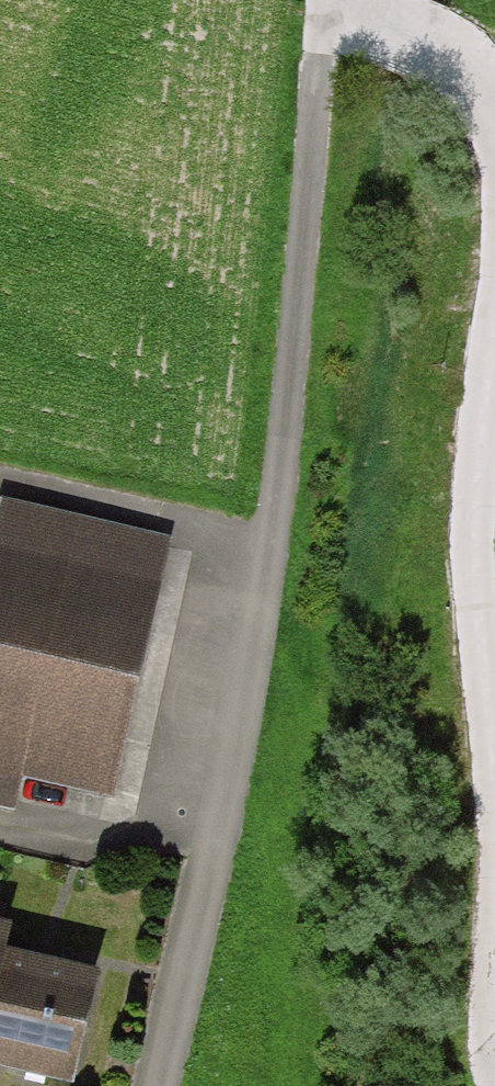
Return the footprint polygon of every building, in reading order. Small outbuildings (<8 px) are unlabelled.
[(0,502),(0,784),(100,806),(158,536),(0,502)] [(0,926),(0,1070),(62,1084),(92,946),(0,926)]
